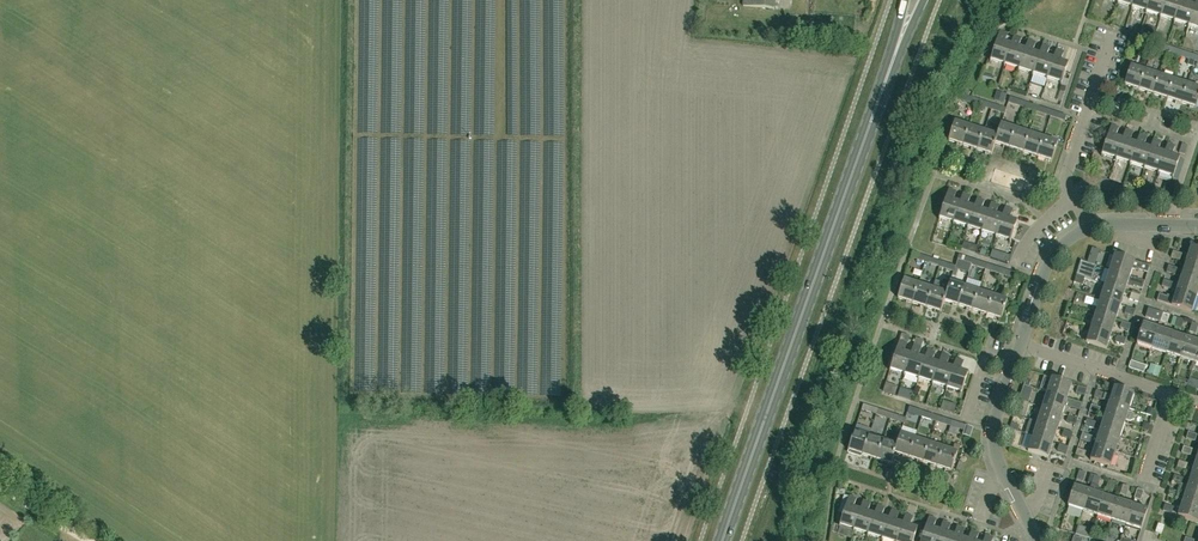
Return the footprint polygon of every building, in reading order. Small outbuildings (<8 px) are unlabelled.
[(743,6),(772,9),(773,0),(744,0),(743,6)] [(1134,0),(1119,0),(1118,4),(1131,8),(1134,0)] [(1150,0),(1134,0),(1131,8),(1145,13),(1150,0)] [(1165,0),(1150,0),(1145,13),(1159,18),(1165,0)] [(1180,1),(1177,0),(1165,0),(1159,18),(1173,22),(1180,1)] [(1194,6),(1188,4),(1190,0),(1180,0),(1180,1),(1173,22),(1187,27),(1194,6)] [(1194,6),(1187,27),(1197,30),(1197,0),(1196,0),(1194,6)] [(1004,65),(1011,44),(1004,42),(1007,32),(1000,30),(990,60),(1004,65)] [(1018,69),(1025,48),(1018,46),(1021,37),(1014,35),(1011,44),(1004,65),(1018,69)] [(1086,36),(1084,42),(1097,45),(1098,39),(1086,36)] [(1032,74),(1039,53),(1035,51),(1038,42),(1028,39),(1025,48),(1018,69),(1032,74)] [(1046,78),(1053,57),(1046,55),(1049,46),(1042,44),(1039,53),(1032,74),(1046,78)] [(1056,49),(1053,57),(1046,78),(1061,83),(1068,62),(1060,60),(1063,51),(1056,49)] [(1138,88),(1144,70),(1130,65),(1124,84),(1138,88)] [(1152,93),(1158,74),(1144,70),(1138,88),(1152,93)] [(1167,97),(1172,79),(1158,74),(1152,93),(1167,97)] [(1181,101),(1187,83),(1172,79),(1167,97),(1181,101)] [(1187,83),(1181,101),(1195,106),(1197,96),(1197,87),(1187,83)] [(963,144),(969,125),(954,121),(948,139),(963,144)] [(1009,146),(1015,128),(1001,123),(997,134),(995,142),(1009,146)] [(977,148),(983,130),(969,125),(963,144),(977,148)] [(1115,160),(1122,139),(1115,137),(1118,128),(1111,125),(1101,156),(1115,160)] [(1023,151),(1029,132),(1015,128),(1009,146),(1023,151)] [(995,142),(997,134),(983,130),(977,148),(991,153),(995,142)] [(1129,165),(1136,143),(1129,141),(1132,132),(1125,130),(1122,139),(1115,160),(1129,165)] [(1038,155),(1043,137),(1029,132),(1023,151),(1038,155)] [(1143,169),(1150,148),(1146,147),(1149,138),(1139,135),(1136,143),(1129,165),(1143,169)] [(1058,141),(1043,137),(1038,155),(1052,160),(1058,141)] [(1157,174),(1164,153),(1158,151),(1161,142),(1153,139),(1150,148),(1143,169),(1157,174)] [(1167,144),(1164,153),(1157,174),(1172,179),(1179,158),(1172,155),(1175,146),(1167,144)] [(952,224),(959,203),(952,201),(955,191),(948,189),(938,219),(952,224)] [(966,228),(973,207),(966,204),(969,196),(962,193),(959,203),(952,224),(966,228)] [(980,233),(987,212),(983,210),(986,201),(976,198),(973,207),(966,228),(980,233)] [(994,237),(1001,216),(995,214),(998,205),(990,203),(987,212),(980,233),(994,237)] [(1004,207),(1001,216),(994,237),(1009,242),(1016,221),(1009,219),(1012,210),(1004,207)] [(961,241),(958,248),(970,253),(973,245),(961,241)] [(1197,249),(1190,247),(1185,262),(1197,266),(1197,245),(1197,249)] [(1181,254),(1173,252),(1171,258),(1179,260),(1181,254)] [(1149,266),(1135,262),(1114,255),(1109,269),(1130,276),(1133,268),(1147,273),(1149,266)] [(1082,272),(1097,279),(1102,267),(1087,260),(1082,272)] [(1185,262),(1181,276),(1197,282),(1197,266),(1185,262)] [(1176,268),(1168,266),(1167,272),(1175,274),(1176,268)] [(1144,281),(1130,277),(1130,276),(1109,269),(1105,284),(1126,291),(1128,284),(1142,289),(1144,281)] [(1094,292),(1097,282),(1073,274),(1070,284),(1094,292)] [(1197,293),(1197,282),(1181,276),(1176,291),(1197,297),(1197,293)] [(911,302),(917,283),(903,279),(897,298),(911,302)] [(1172,283),(1164,280),(1162,286),(1170,289),(1172,283)] [(957,304),(963,286),(949,281),(945,292),(943,299),(944,300),(957,304)] [(925,307),(931,288),(917,283),(911,302),(925,307)] [(1121,305),(1126,291),(1105,284),(1100,298),(1121,305)] [(972,309),(978,290),(963,286),(957,304),(972,309)] [(943,299),(945,292),(931,288),(925,307),(941,312),(944,300),(943,299)] [(986,313),(992,295),(978,290),(972,309),(986,313)] [(1192,312),(1197,297),(1176,291),(1174,299),(1159,294),(1157,301),(1192,312)] [(1140,296),(1131,293),(1129,299),(1138,302),(1140,296)] [(1007,300),(992,295),(986,313),(1001,318),(1007,300)] [(1116,319),(1121,305),(1100,298),(1095,312),(1116,319)] [(1135,310),(1127,308),(1125,314),(1133,316),(1135,310)] [(1163,313),(1154,310),(1148,308),(1146,317),(1152,319),(1152,318),(1160,321),(1160,322),(1163,313)] [(1112,334),(1116,319),(1095,312),(1091,327),(1112,334)] [(1169,315),(1164,313),(1161,322),(1167,324),(1169,315)] [(1184,320),(1178,318),(1175,326),(1181,328),(1184,320)] [(1130,324),(1122,322),(1120,328),(1129,331),(1130,324)] [(1152,348),(1158,328),(1143,323),(1137,343),(1152,348)] [(1192,323),(1190,331),(1196,333),(1197,325),(1197,324),(1192,323)] [(1107,348),(1112,334),(1091,327),(1086,341),(1107,348)] [(1166,353),(1173,332),(1158,328),(1152,348),(1166,353)] [(1180,357),(1187,337),(1173,332),(1166,353),(1180,357)] [(1126,339),(1118,336),(1116,342),(1124,345),(1126,339)] [(1197,351),(1197,341),(1187,337),(1180,357),(1194,362),(1197,351)] [(903,375),(910,353),(904,351),(907,342),(899,340),(889,370),(903,375)] [(918,380),(925,358),(918,356),(921,347),(913,345),(910,353),(903,375),(918,380)] [(932,384),(939,363),(932,361),(935,352),(928,349),(925,358),(918,380),(932,384)] [(946,389),(953,367),(946,365),(948,356),(942,354),(939,363),(932,384),(946,389)] [(956,359),(953,367),(946,389),(960,394),(967,372),(960,370),(963,361),(956,359)] [(886,392),(889,376),(883,375),(880,391),(886,392)] [(1051,378),(1046,393),(1081,404),(1067,399),(1071,385),(1051,378)] [(1086,389),(1078,387),(1076,392),(1084,395),(1086,389)] [(1114,387),(1109,401),(1109,402),(1129,408),(1134,393),(1114,387)] [(1104,394),(1096,391),(1094,397),(1102,399),(1104,394)] [(1081,404),(1046,393),(1042,407),(1062,414),(1065,405),(1079,410),(1081,404)] [(1133,413),(1128,412),(1129,408),(1109,402),(1104,416),(1125,423),(1126,420),(1130,421),(1133,420),(1134,416),(1133,413)] [(1099,408),(1091,405),(1089,411),(1097,414),(1099,408)] [(1057,428),(1062,414),(1042,407),(1037,422),(1057,428)] [(1077,419),(1069,416),(1067,422),(1075,424),(1077,419)] [(1120,437),(1125,423),(1104,416),(1100,430),(1096,429),(1120,437)] [(1095,422),(1087,419),(1085,425),(1093,428),(1095,422)] [(956,436),(958,428),(960,423),(952,421),(948,433),(956,436)] [(1053,443),(1057,428),(1037,422),(1033,436),(1053,443)] [(1117,445),(1120,437),(1096,429),(1093,437),(1082,434),(1080,439),(1095,444),(1095,445),(1115,452),(1115,451),(1118,451),(1119,447),(1117,445)] [(1072,433),(1064,430),(1062,436),(1070,439),(1072,433)] [(863,454),(869,435),(854,431),(848,449),(863,454)] [(1188,431),(1186,438),(1194,441),(1196,434),(1188,431)] [(908,457),(915,438),(901,433),(897,445),(894,452),(908,457)] [(877,458),(883,440),(869,435),(863,454),(877,458)] [(1048,457),(1053,443),(1033,436),(1028,451),(1048,457)] [(923,462),(929,443),(915,438),(908,457),(923,462)] [(891,463),(894,452),(897,445),(883,440),(877,458),(891,463)] [(937,466),(943,447),(929,443),(923,462),(937,466)] [(952,450),(943,447),(937,466),(951,471),(957,452),(959,446),(953,445),(952,450)] [(1068,447),(1059,445),(1058,450),(1066,453),(1068,447)] [(1111,466),(1115,452),(1095,445),(1090,459),(1111,466)] [(1183,446),(1181,452),(1189,454),(1191,448),(1183,446)] [(1085,451),(1077,449),(1075,454),(1083,457),(1085,451)] [(1179,460),(1177,466),(1185,469),(1187,463),(1179,460)] [(1085,473),(1080,471),(1077,479),(1083,481),(1085,473)] [(1191,472),(1187,485),(1183,484),(1183,485),(1197,490),(1197,474),(1191,472)] [(1174,475),(1172,480),(1180,483),(1182,477),(1174,475)] [(1083,511),(1097,515),(1104,495),(1103,495),(1105,491),(1098,489),(1099,487),(1097,486),(1100,477),(1094,476),(1089,490),(1083,511)] [(1114,482),(1108,480),(1106,489),(1112,491),(1114,482)] [(1129,487),(1123,485),(1120,493),(1126,495),(1129,487)] [(1183,485),(1180,492),(1169,489),(1167,495),(1182,500),(1197,506),(1197,490),(1183,485)] [(1083,511),(1089,490),(1075,486),(1068,506),(1083,511)] [(1143,491),(1137,489),(1134,498),(1140,500),(1143,491)] [(1111,520),(1118,500),(1104,495),(1097,515),(1111,520)] [(854,531),(861,510),(854,508),(857,499),(850,497),(840,526),(854,531)] [(1126,524),(1132,504),(1118,500),(1111,520),(1126,524)] [(1197,521),(1197,506),(1182,500),(1178,515),(1197,521)] [(868,535),(875,515),(868,512),(871,504),(863,501),(861,510),(854,531),(868,535)] [(1147,509),(1132,504),(1126,524),(1141,529),(1147,509)] [(1173,507),(1164,504),(1162,510),(1171,513),(1173,507)] [(882,540),(889,519),(882,517),(885,508),(878,506),(875,515),(868,535),(882,540)] [(903,524),(896,522),(899,513),(892,510),(889,519),(882,540),(885,540),(897,540),(903,524)] [(903,524),(897,540),(913,540),(917,529),(910,526),(913,517),(906,515),(903,524)] [(940,530),(934,528),(936,519),(929,517),(921,540),(937,540),(940,530)] [(954,535),(947,533),(950,524),(943,522),(940,530),(937,540),(952,540),(954,535)] [(1164,526),(1158,524),(1155,532),(1161,534),(1164,526)] [(968,539),(962,537),(964,528),(957,526),(954,535),(952,540),(968,540),(968,539)] [(978,533),(971,530),(968,539),(968,540),(976,540),(978,533)]
